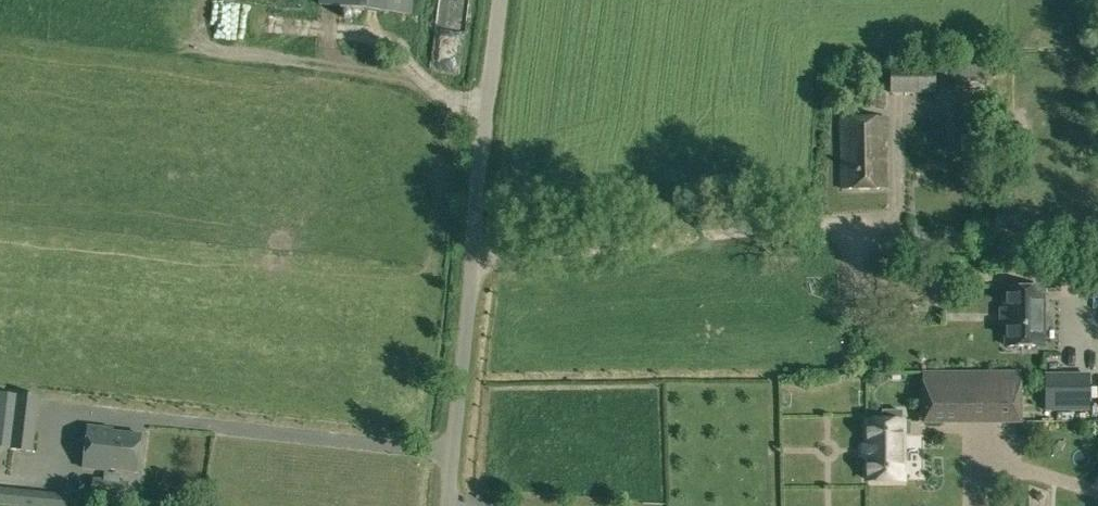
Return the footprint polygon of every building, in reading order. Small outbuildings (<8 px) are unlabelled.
[(321,4),(411,14),(412,0),(321,0),(321,4)] [(946,81),(984,81),(984,63),(946,63),(946,81)] [(936,66),(892,67),(890,95),(935,94),(936,66)] [(841,119),(843,189),(886,188),(886,149),(882,149),(882,142),(886,142),(886,118),(841,119)] [(976,150),(976,135),(960,135),(960,150),(976,150)] [(1042,346),(1042,289),(1006,289),(1006,346),(1042,346)] [(924,422),(943,422),(1019,421),(1019,372),(924,373),(924,422)] [(1089,373),(1067,373),(1067,409),(1089,409),(1089,373)] [(38,399),(17,396),(11,449),(33,451),(38,399)] [(865,444),(865,458),(867,458),(867,480),(903,480),(902,422),(902,411),(882,411),(882,422),(867,422),(867,444),(865,444)] [(107,469),(135,472),(139,434),(111,431),(112,429),(88,426),(83,469),(107,471),(107,469)] [(90,496),(127,500),(128,482),(91,479),(90,496)] [(68,495),(0,488),(0,504),(15,505),(68,505),(68,495)]
